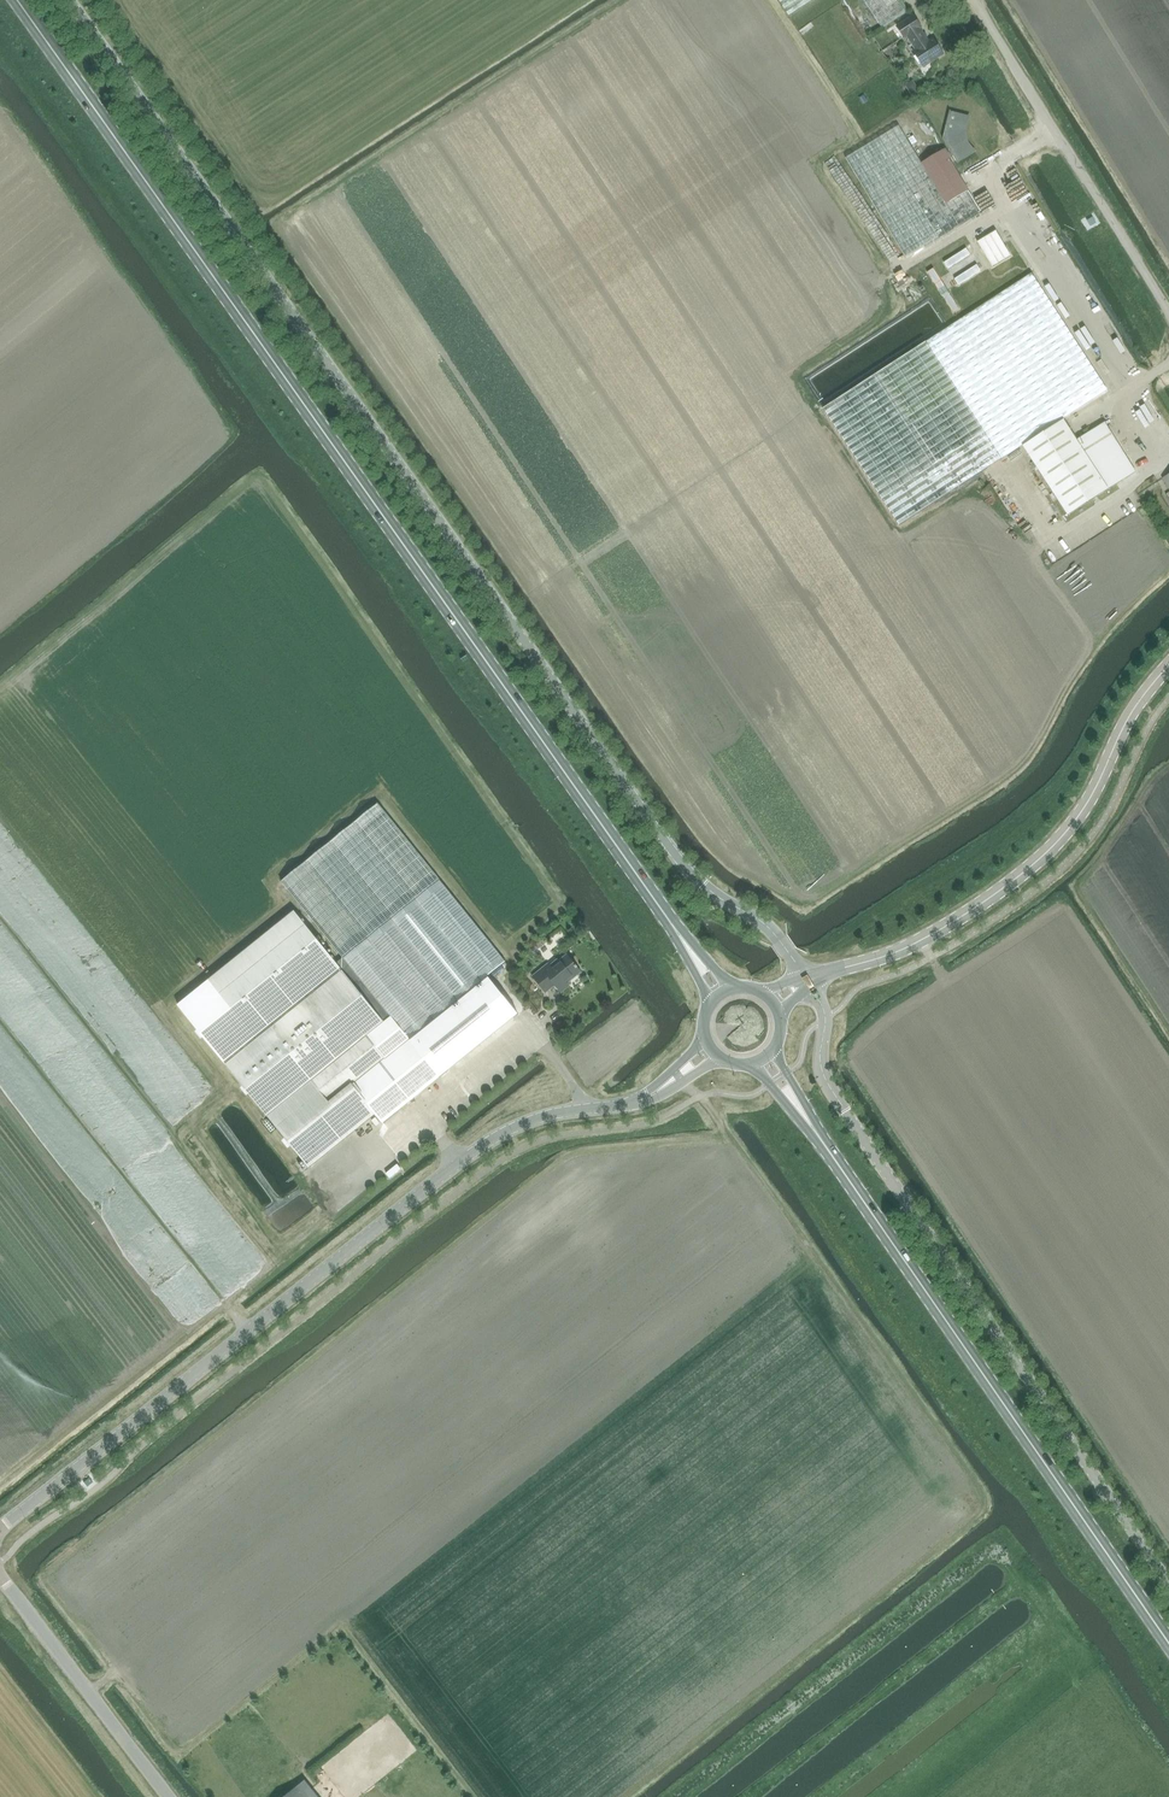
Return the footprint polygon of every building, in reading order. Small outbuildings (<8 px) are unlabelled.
[(789,16),(813,0),(779,0),(789,16)] [(882,28),(908,11),(901,0),(863,0),(882,28)] [(861,28),(867,26),(864,17),(858,19),(861,28)] [(928,42),(919,29),(920,28),(912,17),(896,28),(904,39),(907,38),(916,51),(914,53),(924,67),(943,54),(933,39),(928,42)] [(918,108),(906,115),(909,121),(922,114),(918,108)] [(950,111),(943,138),(958,162),(958,161),(975,151),(970,146),(969,144),(967,141),(966,138),(965,139),(964,132),(965,132),(965,129),(966,125),(967,123),(969,117),(951,112),(951,111),(950,111)] [(919,121),(912,125),(924,144),(931,141),(919,121)] [(899,126),(846,158),(906,257),(959,225),(981,211),(969,191),(946,204),(921,163),(899,126)] [(944,150),(921,163),(946,204),(969,191),(944,150)] [(924,302),(986,271),(969,236),(907,267),(924,302)] [(1031,272),(925,342),(1001,459),(1022,445),(1042,432),(1063,418),(1107,389),(1031,272)] [(864,310),(883,342),(903,330),(895,317),(893,318),(882,299),(864,310)] [(925,342),(823,408),(899,525),(1001,459),(925,342)] [(454,417),(456,428),(464,426),(462,415),(454,417)] [(1042,432),(1022,445),(1068,516),(1108,490),(1075,439),(1076,438),(1063,418),(1042,432)] [(1104,420),(1076,438),(1109,489),(1121,482),(1137,471),(1104,420)] [(1005,474),(992,483),(1012,513),(1025,504),(1005,474)] [(349,965),(417,1049),(425,1042),(417,1032),(488,976),(505,961),(378,804),(282,882),(343,958),(349,965)] [(294,910),(178,1004),(225,1063),(342,968),(294,910)] [(567,983),(581,972),(567,955),(551,968),(548,964),(533,976),(545,991),(555,983),(562,992),(569,986),(567,983)] [(440,1077),(417,1049),(349,965),(270,1029),(225,1064),(308,1167),(376,1113),(383,1122),(440,1077)] [(425,1042),(417,1049),(440,1077),(441,1078),(519,1015),(488,976),(417,1032),(425,1042)] [(283,1796),(319,1796),(305,1780),(283,1796)]
